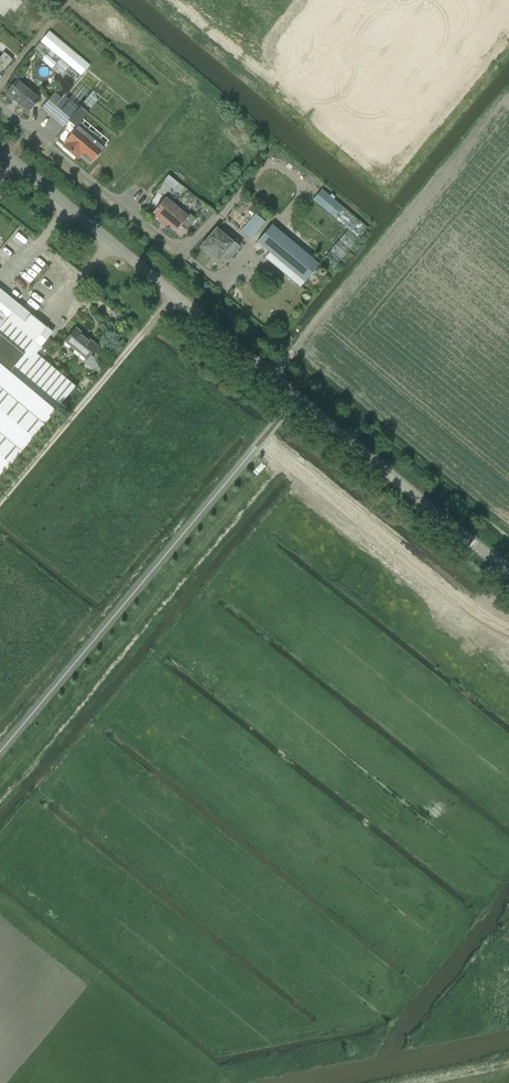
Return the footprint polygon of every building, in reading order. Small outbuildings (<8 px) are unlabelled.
[(49,31),(32,52),(71,86),(89,64),(49,31)] [(4,69),(12,59),(4,52),(0,56),(0,66),(4,69)] [(28,111),(40,97),(18,78),(6,93),(28,111)] [(63,128),(69,133),(77,124),(78,123),(72,118),(79,110),(77,109),(62,96),(56,90),(42,107),(64,126),(63,128)] [(90,136),(77,124),(69,133),(71,134),(65,141),(66,142),(63,146),(77,157),(80,154),(91,163),(104,147),(95,140),(99,135),(95,131),(90,136)] [(168,174),(165,179),(176,186),(179,181),(168,174)] [(321,189),(312,199),(348,229),(322,261),(332,269),(367,227),(363,223),(321,189)] [(186,230),(196,218),(190,214),(188,216),(166,198),(153,214),(162,221),(164,219),(176,230),(180,225),(186,230)] [(264,221),(256,214),(242,230),(251,237),(264,221)] [(305,281),(319,264),(272,224),(258,241),(305,281)] [(233,254),(239,246),(216,228),(201,246),(213,255),(217,251),(222,255),(227,249),(233,254)] [(31,314),(0,289),(0,327),(1,326),(13,336),(31,314)] [(34,353),(36,351),(43,357),(54,343),(47,337),(52,331),(31,314),(13,336),(1,326),(0,327),(0,362),(56,408),(75,385),(34,353)] [(75,327),(64,341),(86,359),(85,361),(86,363),(89,366),(92,367),(95,365),(98,361),(105,352),(97,346),(97,345),(75,327)] [(0,362),(0,474),(56,408),(0,362)]
